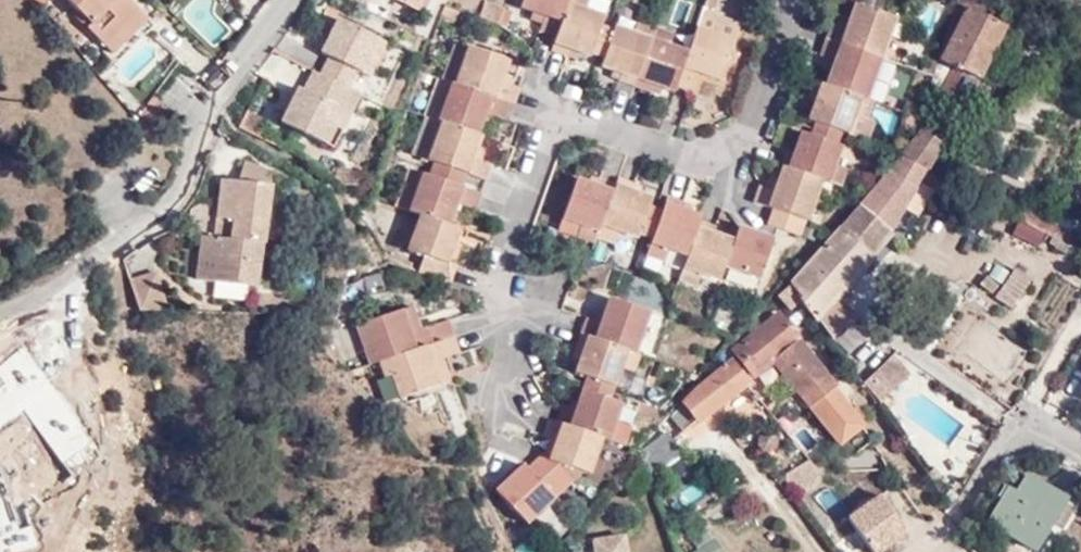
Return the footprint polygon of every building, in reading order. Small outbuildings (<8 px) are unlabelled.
[(93,25),(90,28),(114,53),(123,44),(116,36),(142,12),(130,0),(69,0),(93,25)] [(418,11),(424,0),(395,0),(418,11)] [(481,10),(494,15),(500,20),(504,8),(484,0),(481,10)] [(545,16),(542,24),(540,29),(547,31),(548,26),(558,0),(521,0),(519,6),(532,11),(545,16)] [(555,35),(568,0),(558,0),(548,26),(547,31),(555,35)] [(550,48),(567,55),(570,49),(585,54),(588,45),(600,15),(586,10),(589,0),(568,0),(555,35),(550,48)] [(752,10),(763,14),(764,10),(768,0),(756,0),(752,10)] [(774,13),(778,3),(771,0),(768,0),(764,10),(774,13)] [(831,23),(825,39),(879,58),(893,18),(852,4),(844,28),(834,24),(831,23)] [(961,18),(946,14),(931,71),(927,87),(963,101),(1000,23),(965,8),(961,18)] [(478,18),(498,25),(500,20),(494,15),(481,10),(478,18)] [(702,10),(696,27),(732,41),(739,23),(702,10)] [(545,16),(532,11),(529,19),(542,24),(545,16)] [(116,36),(123,44),(149,19),(142,12),(116,36)] [(834,24),(844,28),(847,18),(838,14),(834,24)] [(585,54),(588,55),(595,36),(600,24),(603,16),(600,15),(599,20),(588,45),(585,54)] [(338,19),(321,52),(329,56),(322,69),(341,77),(344,79),(352,83),(358,71),(362,73),(379,39),(338,19)] [(600,64),(619,70),(616,79),(625,82),(626,77),(647,24),(637,21),(633,33),(614,26),(613,29),(609,38),(602,58),(600,64)] [(589,53),(596,55),(606,27),(600,24),(595,36),(589,53)] [(625,82),(634,85),(655,27),(647,24),(626,77),(625,82)] [(602,58),(609,38),(613,29),(606,27),(596,55),(602,58)] [(634,85),(650,91),(653,83),(663,87),(665,82),(667,76),(678,49),(668,46),(673,34),(655,27),(634,85)] [(675,84),(691,91),(697,73),(718,80),(732,41),(696,27),(686,52),(675,84)] [(379,39),(362,73),(370,77),(387,44),(379,39)] [(833,60),(824,84),(864,99),(879,58),(825,39),(819,55),(833,60)] [(456,42),(444,73),(456,78),(467,46),(456,42)] [(456,78),(499,93),(502,94),(505,95),(508,85),(501,83),(508,61),(467,46),(456,78)] [(663,87),(672,90),(686,52),(678,49),(667,76),(665,82),(663,87)] [(322,69),(320,74),(349,88),(352,83),(344,79),(341,77),(322,69)] [(299,87),(281,123),(325,145),(353,91),(320,74),(313,70),(303,90),(299,87)] [(444,73),(442,79),(443,80),(450,82),(454,83),(456,78),(444,73)] [(438,78),(426,110),(429,111),(438,115),(450,82),(443,80),(442,79),(438,78)] [(509,104),(513,106),(515,99),(505,95),(502,94),(499,93),(456,78),(454,83),(509,104)] [(438,115),(466,124),(470,125),(482,129),(487,115),(503,121),(509,104),(454,83),(450,82),(438,115)] [(505,95),(515,99),(519,89),(508,85),(505,95)] [(353,91),(325,145),(333,149),(361,94),(353,91)] [(153,96),(140,113),(146,117),(144,119),(154,125),(168,106),(153,96)] [(243,108),(240,116),(262,127),(266,120),(243,108)] [(426,110),(424,115),(426,116),(436,120),(438,115),(429,111),(426,110)] [(442,122),(480,135),(482,129),(470,125),(466,124),(438,115),(436,120),(442,122)] [(240,116),(236,123),(258,135),(262,127),(240,116)] [(426,116),(412,154),(418,157),(428,160),(442,122),(436,120),(426,116)] [(453,170),(467,175),(485,181),(491,165),(475,159),(483,137),(442,122),(428,160),(432,162),(453,170)] [(813,122),(808,136),(834,145),(839,131),(831,128),(813,122)] [(923,160),(950,176),(952,173),(933,160),(942,146),(917,129),(903,150),(923,160)] [(791,153),(786,150),(780,166),(819,180),(839,187),(845,170),(833,165),(839,147),(834,145),(808,136),(798,132),(791,153)] [(941,179),(946,182),(950,176),(923,160),(903,150),(900,156),(941,179)] [(839,228),(868,254),(881,238),(887,231),(904,208),(918,216),(935,188),(941,179),(900,156),(839,228)] [(430,168),(465,181),(467,175),(453,170),(432,162),(430,168)] [(223,179),(217,223),(253,229),(266,230),(274,173),(246,163),(240,181),(223,179)] [(772,190),(756,185),(750,202),(771,210),(802,221),(804,222),(819,180),(780,166),(772,190)] [(397,200),(407,203),(411,205),(423,173),(409,167),(397,200)] [(428,174),(462,187),(465,181),(430,168),(428,174)] [(411,205),(438,216),(449,219),(453,221),(460,203),(474,209),(476,205),(477,206),(481,194),(462,187),(428,174),(423,173),(411,205)] [(340,176),(338,182),(350,184),(350,174),(340,176)] [(562,217),(581,224),(576,237),(583,239),(584,234),(586,229),(605,180),(600,177),(597,185),(577,178),(562,217)] [(596,236),(615,243),(619,229),(632,233),(634,225),(645,197),(647,195),(634,190),(636,184),(617,177),(615,183),(596,236)] [(583,239),(593,242),(615,183),(605,180),(586,229),(584,234),(583,239)] [(632,233),(637,235),(637,234),(646,210),(648,205),(651,197),(647,195),(645,197),(634,225),(632,233)] [(645,254),(663,261),(669,246),(673,248),(675,245),(687,213),(688,210),(680,207),(682,201),(666,195),(664,201),(661,210),(652,233),(650,238),(645,254)] [(395,205),(409,210),(411,205),(407,203),(397,200),(395,205)] [(188,211),(188,219),(192,220),(204,221),(205,222),(207,204),(198,204),(188,211)] [(1059,235),(1080,248),(1080,244),(1076,241),(1078,238),(1064,231),(1065,229),(1048,220),(1050,215),(1031,204),(1028,209),(1019,204),(1015,211),(1059,235)] [(440,222),(451,226),(453,221),(449,219),(438,216),(411,205),(409,210),(440,222)] [(637,234),(644,236),(655,207),(648,205),(646,210),(637,234)] [(650,238),(652,233),(661,210),(655,207),(644,236),(650,238)] [(673,248),(686,253),(697,221),(700,214),(688,210),(687,213),(675,245),(673,248)] [(796,236),(802,221),(771,210),(765,224),(796,236)] [(1079,254),(1080,249),(1080,248),(1059,235),(1015,211),(1012,217),(1079,254)] [(420,265),(437,271),(443,256),(449,241),(456,243),(461,229),(451,226),(440,222),(420,214),(407,248),(424,255),(420,265)] [(558,230),(576,237),(581,224),(562,217),(558,230)] [(188,219),(187,229),(205,230),(205,222),(204,221),(192,220),(188,219)] [(676,279),(695,286),(700,272),(706,274),(706,271),(712,257),(720,236),(714,234),(716,228),(697,221),(696,227),(686,253),(676,279)] [(217,223),(215,236),(264,243),(266,230),(253,229),(217,223)] [(722,266),(758,280),(773,240),(736,227),(731,240),(722,266)] [(791,280),(816,312),(830,331),(836,339),(856,316),(835,297),(871,257),(868,254),(839,228),(791,280)] [(891,234),(887,231),(881,238),(868,254),(871,257),(891,234)] [(204,235),(199,281),(258,289),(264,243),(215,236),(204,235)] [(706,274),(717,278),(722,266),(731,240),(720,236),(712,257),(706,271),(706,274)] [(437,271),(451,276),(455,266),(449,263),(456,243),(449,241),(443,256),(437,271)] [(995,296),(1009,270),(993,262),(980,288),(995,296)] [(418,270),(449,282),(451,276),(437,271),(420,265),(418,270)] [(140,281),(149,282),(159,283),(155,271),(137,277),(140,281)] [(1017,307),(1027,277),(1008,271),(998,301),(1017,307)] [(131,279),(139,303),(167,307),(159,283),(149,282),(140,281),(137,277),(131,279)] [(799,301),(802,304),(800,306),(813,323),(816,322),(831,344),(836,339),(830,331),(816,312),(791,280),(788,285),(788,286),(799,301)] [(777,297),(789,310),(799,301),(788,286),(777,297)] [(363,351),(438,327),(433,312),(405,321),(397,297),(343,314),(355,353),(363,351)] [(583,332),(620,346),(624,348),(634,351),(647,312),(608,297),(599,321),(587,316),(581,332),(582,332),(583,332)] [(772,361),(835,442),(860,422),(859,421),(850,410),(833,388),(835,386),(778,314),(735,349),(754,373),(754,375),(772,361)] [(443,343),(438,327),(363,351),(369,367),(375,366),(381,388),(432,372),(425,350),(443,343)] [(586,375),(614,385),(621,368),(633,373),(640,354),(634,351),(624,348),(620,346),(583,332),(582,332),(577,348),(582,350),(575,371),(586,375)] [(733,350),(753,375),(754,375),(754,373),(735,349),(733,350)] [(892,354),(864,381),(879,403),(910,372),(892,354)] [(730,363),(682,402),(685,406),(672,416),(682,430),(744,382),(730,363)] [(611,393),(614,385),(586,375),(584,382),(596,386),(611,393)] [(608,400),(611,393),(596,386),(584,382),(581,390),(608,400)] [(600,438),(606,440),(620,405),(581,390),(574,408),(562,404),(556,420),(584,431),(590,434),(600,438)] [(850,410),(859,421),(864,418),(855,407),(850,410)] [(583,471),(587,473),(600,438),(590,434),(584,431),(556,420),(549,417),(543,434),(556,440),(549,458),(583,471)] [(835,442),(838,446),(863,426),(860,422),(835,442)] [(680,448),(665,431),(639,450),(654,469),(680,448)] [(763,433),(757,439),(756,447),(762,453),(770,453),(776,448),(777,440),(771,434),(763,433)] [(533,460),(549,480),(559,493),(571,482),(549,458),(543,452),(533,460)] [(583,471),(549,458),(571,482),(583,471)] [(809,458),(783,475),(784,477),(810,460),(809,458)] [(496,488),(527,522),(559,493),(549,480),(533,460),(527,466),(524,463),(496,488)] [(810,460),(784,477),(794,492),(820,476),(810,460)] [(1067,489),(1025,467),(1016,485),(1005,481),(986,516),(1037,545),(1067,489)] [(864,551),(888,551),(908,540),(882,494),(844,516),(864,551)] [(715,539),(713,540),(700,521),(686,531),(700,551),(724,551),(715,539)] [(594,551),(624,551),(622,536),(593,540),(594,551)]
